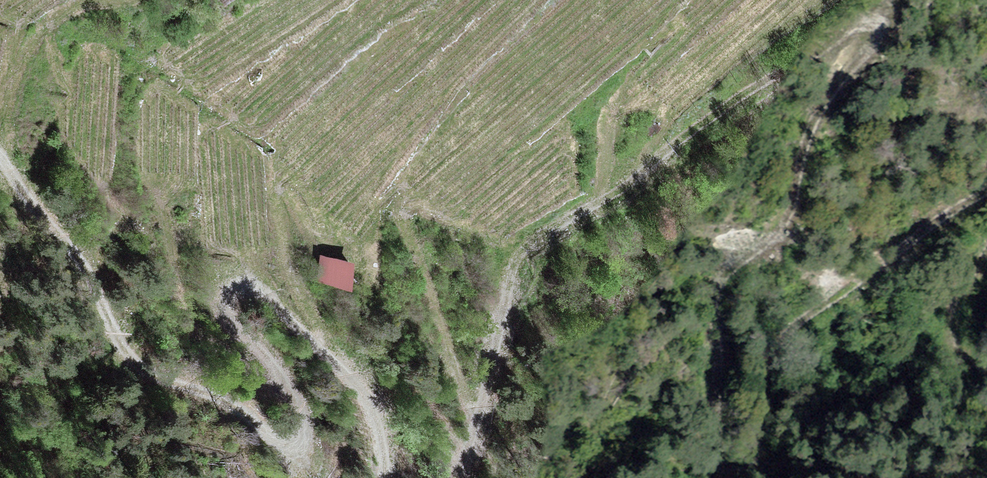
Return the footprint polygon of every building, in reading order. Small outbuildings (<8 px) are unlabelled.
[(339,259),(311,255),(307,283),(335,287),(339,259)]
